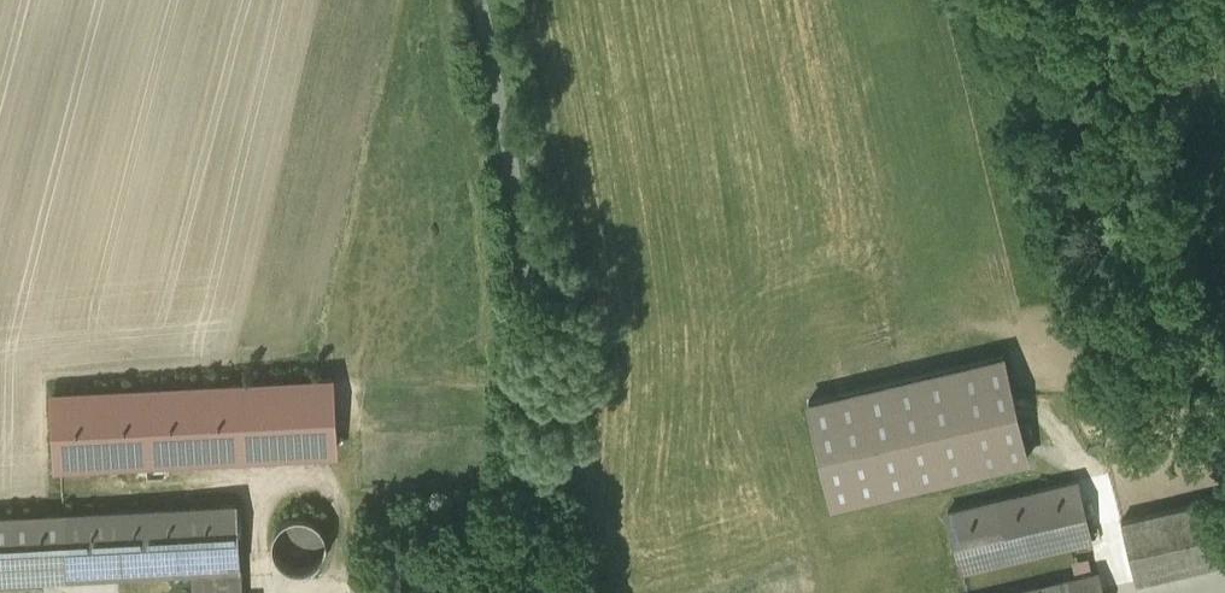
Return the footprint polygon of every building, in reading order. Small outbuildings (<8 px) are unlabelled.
[(1004,356),(810,402),(834,506),(942,481),(1028,460),(1012,392),(1004,356)] [(332,379),(244,384),(248,456),(336,451),(332,379)] [(244,384),(53,394),(57,466),(248,456),(244,384)] [(1080,483),(949,513),(962,570),(1093,541),(1080,483)] [(1122,521),(1136,580),(1224,560),(1224,519),(1220,499),(1122,521)] [(0,517),(0,578),(196,568),(197,592),(240,592),(235,505),(0,517)] [(308,516),(301,518),(293,522),(287,529),(285,535),(284,544),(286,553),(292,561),(300,566),(313,568),(321,565),(328,560),(332,554),(335,546),(335,537),(331,528),(325,521),(317,517),(308,516)] [(1100,573),(1013,592),(1105,592),(1100,573)]
